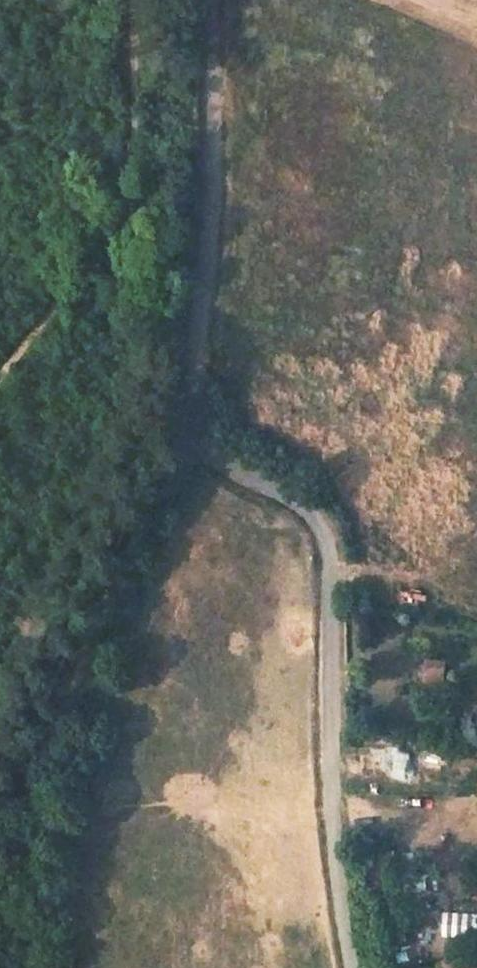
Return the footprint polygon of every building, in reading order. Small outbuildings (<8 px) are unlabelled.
[(422,681),(421,689),(441,693),(443,661),(429,659),(427,681),(422,681)] [(434,792),(434,756),(389,755),(389,792),(434,792)]
